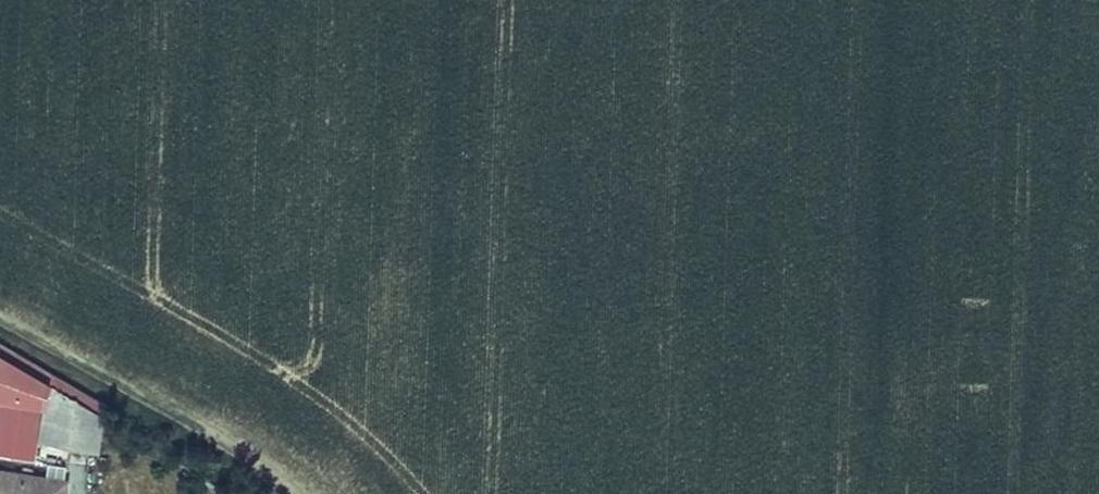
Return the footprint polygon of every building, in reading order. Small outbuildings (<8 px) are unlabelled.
[(19,410),(49,415),(54,377),(27,360),(19,410)] [(9,493),(18,448),(0,446),(0,491),(9,493)]
